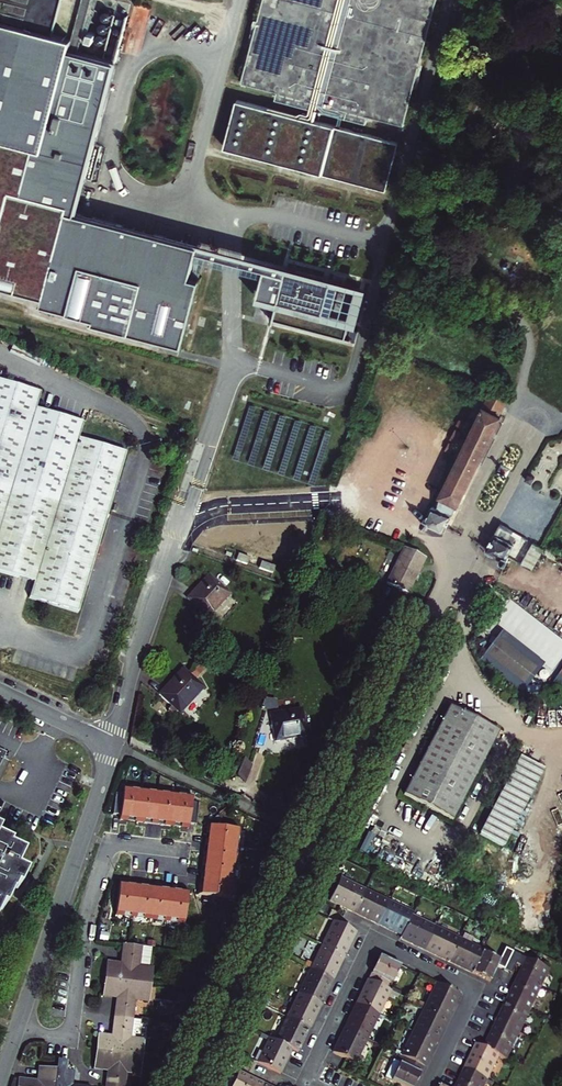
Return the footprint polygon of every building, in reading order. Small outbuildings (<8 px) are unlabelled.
[(46,295),(44,303),(97,317),(96,321),(184,344),(198,281),(188,278),(196,252),(197,246),(75,213),(116,62),(70,49),(83,0),(0,0),(0,283),(46,295)] [(242,81),(321,102),(317,117),(322,118),(326,103),(406,124),(438,0),(264,0),(242,81)] [(121,44),(123,32),(114,30),(112,41),(121,44)] [(399,143),(237,101),(225,148),(386,190),(399,143)] [(283,277),(285,270),(231,256),(197,246),(196,252),(232,262),(263,271),(283,277)] [(283,277),(263,271),(256,297),(276,302),(271,320),(343,340),(357,291),(326,282),(325,284),(314,281),(315,277),(295,271),(295,272),(285,270),(283,277)] [(38,586),(34,602),(83,617),(132,457),(84,442),(89,426),(40,411),(45,395),(0,382),(0,575),(38,586)] [(436,394),(423,387),(419,396),(431,402),(436,394)] [(475,425),(466,443),(439,502),(434,514),(431,513),(429,512),(424,524),(421,523),(420,526),(419,528),(425,531),(427,529),(438,534),(443,532),(445,529),(499,419),(497,419),(506,400),(489,392),(485,401),(479,398),(471,413),(472,413),(468,421),(475,425)] [(499,564),(505,568),(508,561),(506,560),(512,548),(505,544),(509,537),(498,531),(486,551),(485,553),(487,557),(499,563),(499,564)] [(517,569),(526,575),(538,553),(528,547),(517,569)] [(420,562),(401,552),(384,588),(403,597),(420,562)] [(183,597),(176,604),(197,622),(217,598),(197,580),(183,597)] [(478,662),(523,691),(543,660),(498,631),(478,662)] [(561,691),(561,665),(551,685),(561,691)] [(191,694),(170,675),(152,696),(147,701),(168,720),(191,694)] [(435,710),(431,719),(451,719),(451,717),(435,710)] [(485,733),(451,717),(451,719),(431,719),(393,799),(442,823),(485,733)] [(262,728),(267,755),(298,749),(293,722),(262,728)] [(254,753),(252,760),(240,758),(236,779),(256,784),(262,755),(254,753)] [(515,754),(479,835),(504,846),(510,831),(515,834),(545,767),(515,754)] [(123,787),(122,796),(135,797),(135,788),(123,787)] [(122,796),(122,795),(121,801),(114,801),(112,821),(119,821),(118,826),(141,829),(140,830),(160,832),(160,830),(184,833),(185,828),(191,828),(193,808),(187,807),(187,802),(135,797),(122,796)] [(284,815),(289,806),(272,797),(267,807),(284,815)] [(231,898),(238,833),(207,829),(207,836),(205,836),(203,855),(205,856),(204,869),(201,869),(200,887),(202,888),(201,895),(231,898)] [(6,908),(8,909),(12,901),(14,902),(20,889),(15,885),(10,883),(18,869),(4,861),(6,858),(0,855),(0,921),(6,908)] [(352,911),(364,889),(341,877),(330,900),(352,911)] [(119,886),(115,917),(181,925),(184,893),(177,892),(177,890),(159,888),(159,890),(145,889),(145,887),(126,885),(125,887),(119,886)] [(358,914),(376,923),(386,900),(364,889),(352,911),(352,912),(358,914)] [(410,911),(386,900),(376,923),(399,934),(408,914),(410,911)] [(398,937),(422,948),(432,925),(408,914),(399,934),(398,937)] [(335,923),(328,919),(316,944),(339,955),(351,930),(335,923)] [(456,937),(432,925),(422,948),(446,959),(456,937)] [(479,948),(456,937),(446,959),(469,970),(479,949),(479,948)] [(339,955),(316,944),(304,968),(328,979),(339,955)] [(496,957),(479,949),(469,970),(487,979),(493,964),(500,967),(508,949),(501,946),(496,957)] [(500,967),(508,971),(512,961),(521,965),(516,975),(538,985),(547,966),(508,949),(500,967)] [(96,988),(143,994),(145,975),(150,976),(152,958),(133,955),(114,953),(112,974),(98,972),(96,988)] [(377,957),(365,982),(384,991),(387,983),(390,985),(398,967),(377,957)] [(328,979),(304,968),(293,993),(316,1004),(328,979)] [(526,1010),(538,985),(516,975),(505,999),(526,1010)] [(365,982),(354,1005),(377,1016),(388,993),(384,991),(365,982)] [(457,995),(434,984),(422,1009),(445,1020),(457,995)] [(106,1026),(125,1028),(127,1007),(141,1009),(143,994),(96,988),(94,1002),(108,1004),(106,1026)] [(316,1004),(293,993),(281,1018),(304,1029),(316,1004)] [(515,1034),(526,1010),(505,999),(493,1024),(515,1034)] [(354,1005),(342,1030),(365,1041),(377,1016),(354,1005)] [(434,1043),(445,1020),(422,1009),(411,1032),(434,1043)] [(294,1051),(304,1029),(281,1018),(270,1041),(288,1049),(290,1050),(294,1051)] [(515,1034),(493,1024),(482,1048),(497,1055),(504,1058),(515,1034)] [(88,1060),(134,1066),(136,1048),(127,1047),(128,1037),(132,1037),(133,1029),(125,1028),(106,1026),(103,1046),(89,1044),(88,1060)] [(342,1030),(331,1054),(343,1061),(353,1065),(365,1041),(342,1030)] [(434,1043),(411,1032),(400,1057),(423,1068),(434,1043)] [(277,1073),(288,1049),(270,1041),(265,1038),(254,1062),(261,1065),(277,1073)] [(485,1080),(497,1055),(482,1048),(474,1044),(462,1069),(485,1080)] [(423,1068),(400,1057),(397,1056),(393,1064),(389,1062),(381,1079),(396,1085),(414,1085),(423,1068)] [(99,1085),(118,1085),(119,1080),(132,1081),(134,1066),(88,1060),(86,1075),(100,1077),(99,1085)] [(53,1078),(52,1085),(65,1085),(66,1079),(63,1079),(64,1070),(53,1068),(53,1078)] [(485,1080),(462,1069),(454,1085),(482,1085),(485,1080)] [(261,1083),(255,1080),(237,1071),(233,1078),(230,1085),(259,1085),(261,1083)] [(233,1078),(228,1075),(223,1085),(230,1085),(233,1078)] [(53,1078),(37,1076),(35,1085),(52,1085),(53,1078)]
